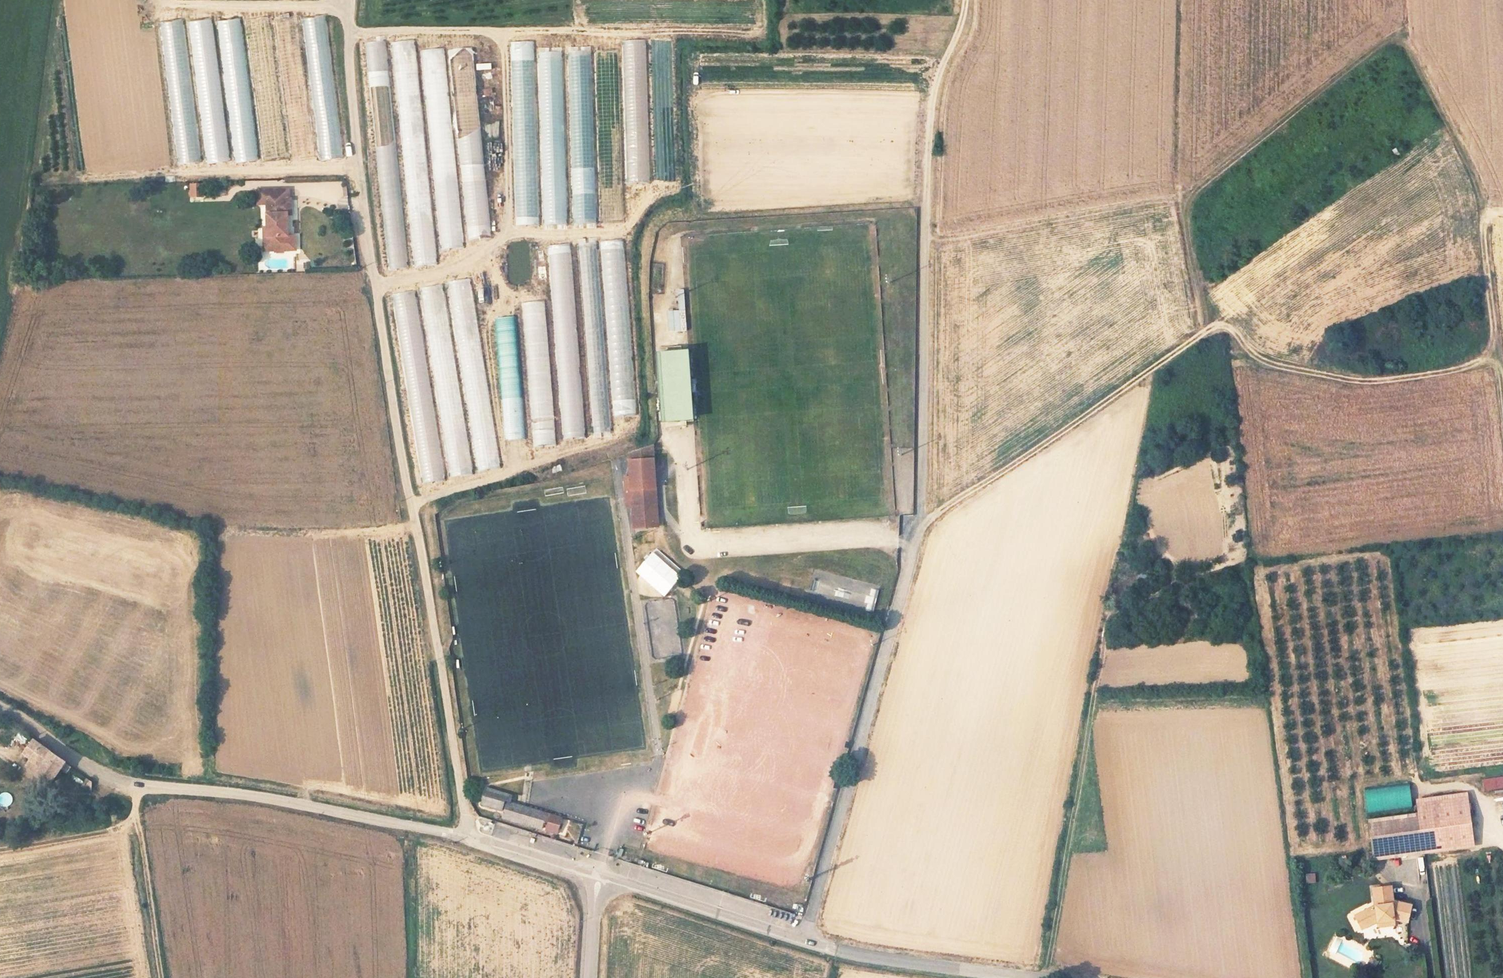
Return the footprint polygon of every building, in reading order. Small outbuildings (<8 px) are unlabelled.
[(290,161),(315,158),(298,16),(272,19),(290,161)] [(232,162),(256,159),(243,17),(218,20),(232,162)] [(285,159),(270,17),(246,19),(260,162),(285,159)] [(200,161),(185,19),(161,21),(176,163),(200,161)] [(414,266),(437,264),(416,40),(393,42),(414,266)] [(652,183),(646,40),(621,41),(627,184),(652,183)] [(388,270),(405,268),(388,41),(370,42),(388,270)] [(540,227),(535,42),(511,43),(516,227),(540,227)] [(491,238),(474,48),(448,50),(465,240),(491,238)] [(462,248),(447,49),(423,50),(437,250),(462,248)] [(625,224),(619,50),(594,51),(600,225),(625,224)] [(597,225),(593,51),(568,51),(572,225),(597,225)] [(539,53),(543,226),(568,225),(563,52),(539,53)] [(480,57),(482,72),(490,71),(488,56),(480,57)] [(486,125),(488,135),(500,132),(498,122),(486,125)] [(345,195),(344,180),(295,183),(296,198),(345,195)] [(204,184),(190,184),(190,201),(204,201),(204,184)] [(281,236),(281,219),(282,216),(285,214),(284,204),(282,203),(282,193),(266,194),(266,204),(262,204),(261,209),(262,254),(281,255),(289,243),(281,236)] [(266,204),(266,194),(249,194),(250,208),(261,209),(262,204),(266,204)] [(638,415),(625,240),(604,241),(616,416),(638,415)] [(596,243),(581,244),(594,436),(612,435),(608,380),(606,380),(596,243)] [(584,438),(572,244),(548,246),(561,440),(584,438)] [(499,469),(475,278),(449,282),(473,472),(499,469)] [(474,475),(444,285),(419,289),(449,479),(474,475)] [(669,332),(688,331),(686,290),(679,290),(680,310),(668,311),(669,332)] [(444,481),(419,291),(394,294),(419,485),(444,481)] [(546,301),(522,303),(532,448),(555,446),(546,301)] [(524,420),(522,420),(515,317),(495,318),(503,442),(526,440),(524,420)] [(690,423),(685,354),(657,356),(663,425),(690,423)] [(652,521),(651,479),(656,479),(655,449),(628,457),(630,522),(635,522),(635,537),(657,535),(657,521),(652,521)] [(93,782),(48,750),(39,744),(33,740),(23,753),(30,758),(26,764),(51,781),(61,767),(67,772),(66,774),(88,792),(93,782)] [(1483,781),(1484,791),(1502,788),(1502,778),(1483,781)] [(508,802),(510,794),(486,786),(480,805),(500,811),(503,800),(508,802)] [(0,794),(0,800),(1,804),(12,802),(11,792),(0,794)] [(1374,860),(1474,846),(1467,793),(1418,799),(1420,813),(1369,819),(1374,860)] [(549,815),(508,802),(503,818),(541,830),(544,822),(547,823),(549,815)] [(562,819),(550,815),(546,830),(558,834),(562,819)] [(491,834),(506,840),(510,830),(495,824),(491,834)] [(1418,858),(1420,870),(1426,869),(1424,857),(1418,858)] [(1306,874),(1307,883),(1317,882),(1317,873),(1306,874)] [(1362,933),(1377,925),(1379,925),(1390,922),(1395,921),(1407,924),(1411,907),(1391,902),(1391,889),(1373,892),(1376,910),(1355,921),(1362,933)] [(1396,927),(1396,922),(1395,921),(1390,922),(1379,925),(1377,925),(1379,930),(1396,927)]
